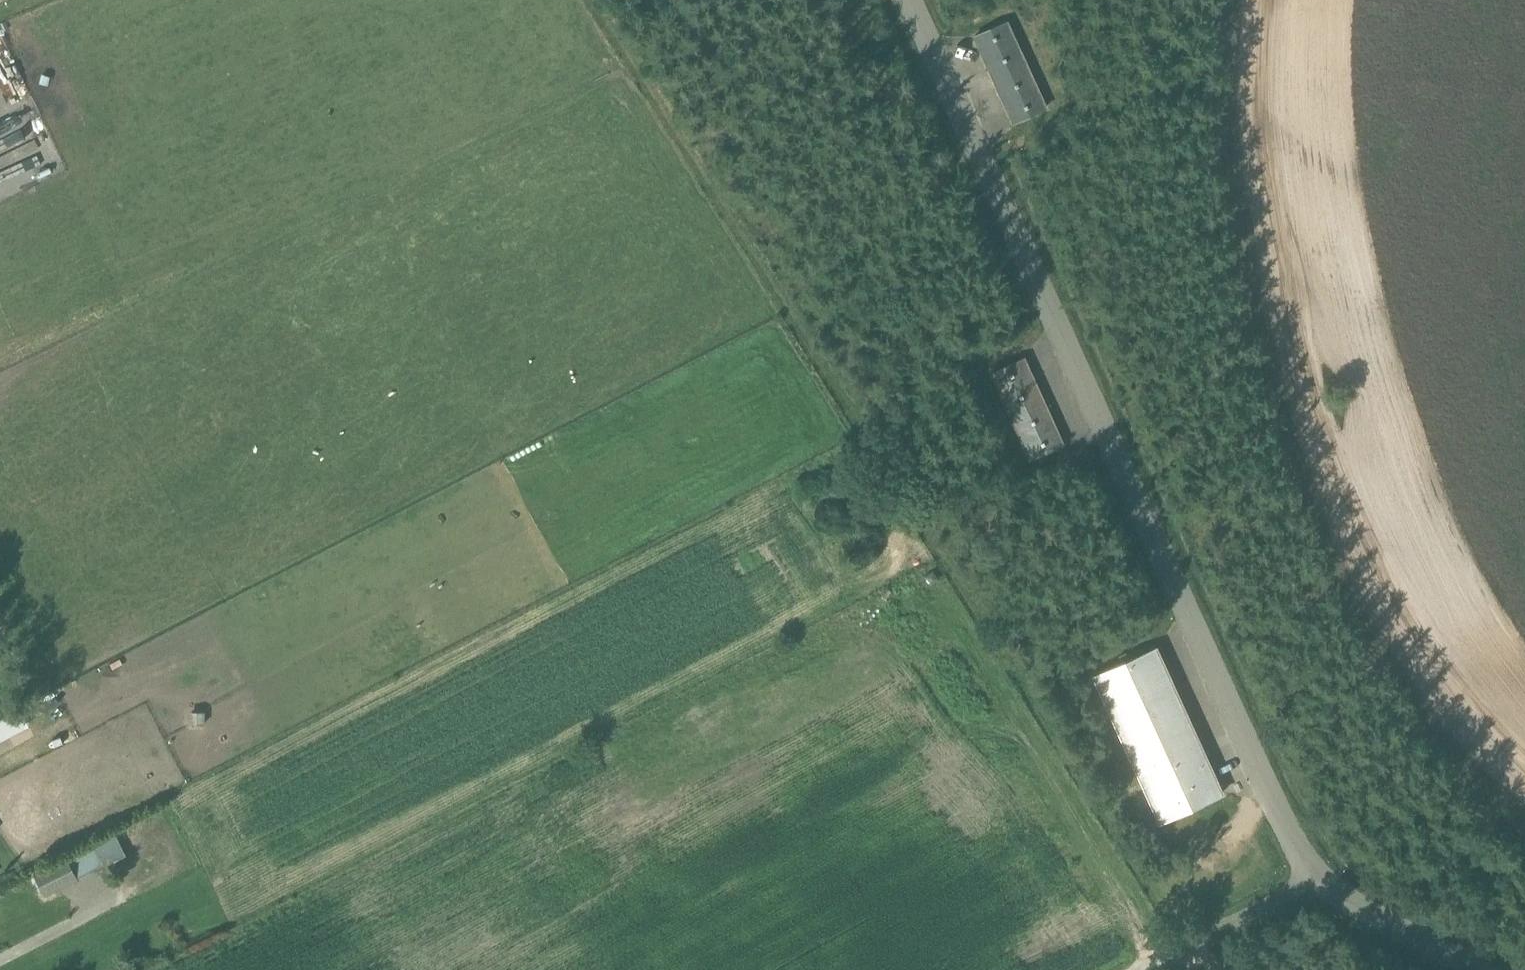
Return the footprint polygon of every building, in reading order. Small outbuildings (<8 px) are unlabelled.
[(1016,84),(1030,78),(1001,7),(966,21),(1003,110),(1023,102),(1016,84)] [(1018,343),(984,358),(1018,438),(1052,424),(1018,343)] [(1157,647),(1093,676),(1160,822),(1224,793),(1157,647)] [(0,708),(0,714),(2,725),(24,720),(21,704),(0,708)] [(205,723),(205,712),(191,711),(191,723),(205,723)] [(102,840),(32,874),(44,896),(78,881),(77,877),(103,864),(104,865),(113,860),(102,840)]
